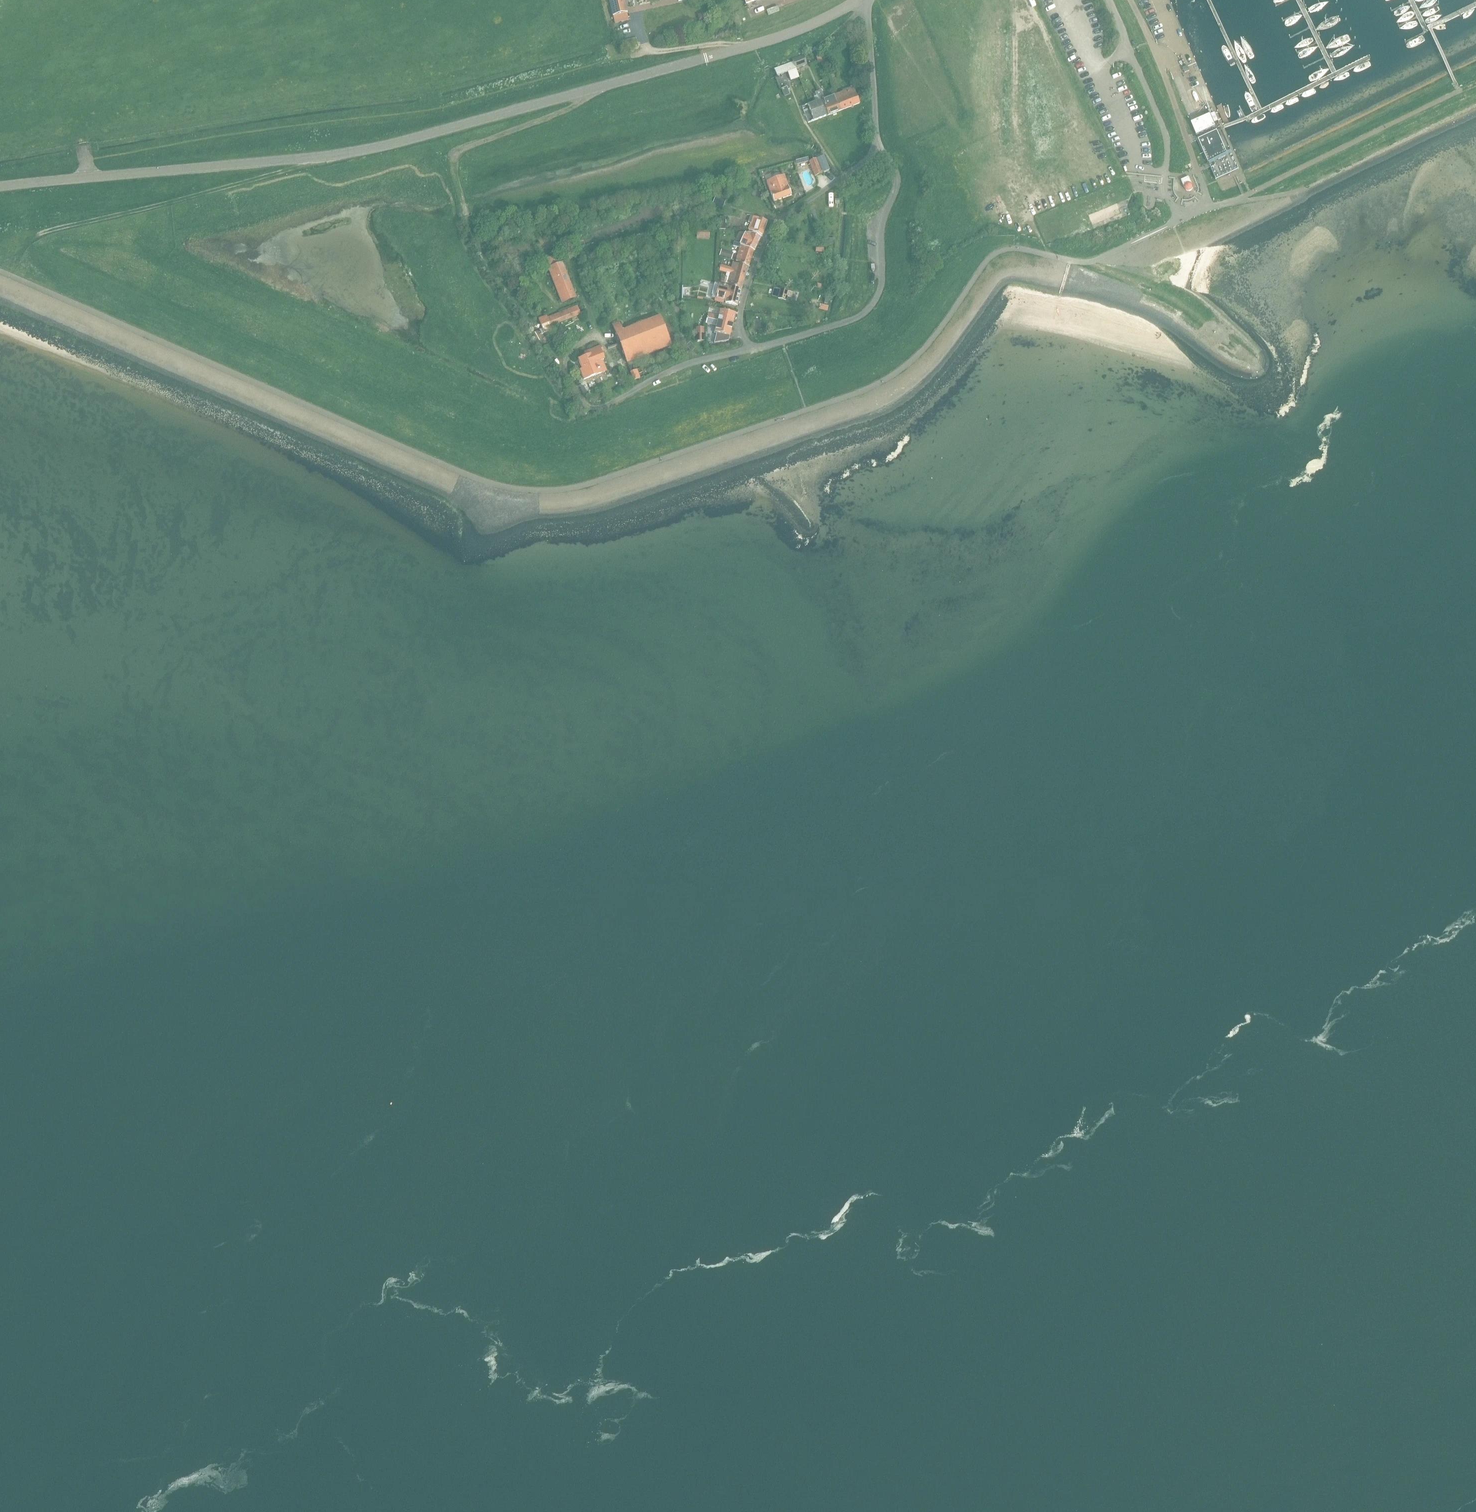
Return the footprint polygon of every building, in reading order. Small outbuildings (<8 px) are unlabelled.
[(614,22),(628,20),(624,0),(610,0),(614,22)] [(792,58),(793,60),(798,75),(800,75),(797,66),(806,62),(803,54),(792,58)] [(798,75),(793,60),(773,68),(777,77),(788,72),(791,80),(799,77),(798,75)] [(833,93),(840,110),(859,103),(853,87),(836,94),(835,92),(833,93)] [(840,110),(833,93),(830,94),(831,95),(825,98),(822,90),(815,92),(818,100),(821,99),(827,115),(840,110)] [(824,115),(818,100),(802,106),(808,121),(824,115)] [(1191,123),(1195,133),(1196,134),(1196,135),(1215,127),(1210,115),(1191,123)] [(1208,164),(1227,155),(1217,132),(1198,140),(1208,164)] [(1208,164),(1214,178),(1237,168),(1231,154),(1227,155),(1208,164)] [(807,160),(813,175),(821,172),(815,157),(807,160)] [(765,181),(773,201),(789,194),(782,175),(765,181)] [(1189,176),(1181,179),(1184,188),(1186,190),(1188,191),(1190,191),(1192,189),(1193,188),(1193,186),(1193,185),(1189,176)] [(712,204),(723,209),(726,200),(716,196),(712,204)] [(748,228),(762,233),(766,220),(750,215),(748,222),(750,222),(748,228)] [(697,238),(710,239),(710,230),(697,229),(697,238)] [(739,244),(752,251),(759,237),(750,233),(749,235),(745,233),(739,244)] [(752,251),(739,244),(733,243),(732,245),(738,246),(738,247),(735,260),(739,261),(739,262),(747,264),(752,251)] [(548,268),(562,302),(574,298),(557,254),(547,258),(551,267),(548,268)] [(727,272),(742,276),(744,277),(747,267),(731,263),(730,267),(722,265),(720,271),(727,272)] [(740,286),(742,276),(727,272),(726,276),(721,275),(719,280),(740,286)] [(726,286),(719,284),(715,299),(725,302),(725,303),(737,306),(741,289),(726,286)] [(777,298),(785,300),(787,292),(779,290),(777,298)] [(540,320),(545,333),(553,330),(551,326),(581,315),(577,306),(540,320)] [(706,318),(732,325),(735,313),(720,310),(718,317),(708,314),(706,318)] [(626,363),(671,345),(660,316),(623,330),(620,320),(611,323),(626,363)] [(728,341),(732,325),(706,318),(705,322),(716,325),(714,332),(717,333),(715,343),(728,341)] [(580,371),(583,380),(600,373),(606,370),(602,360),(603,360),(598,347),(584,352),(586,357),(578,360),(582,370),(580,371)] [(629,371),(632,379),(639,377),(635,369),(629,371)]
